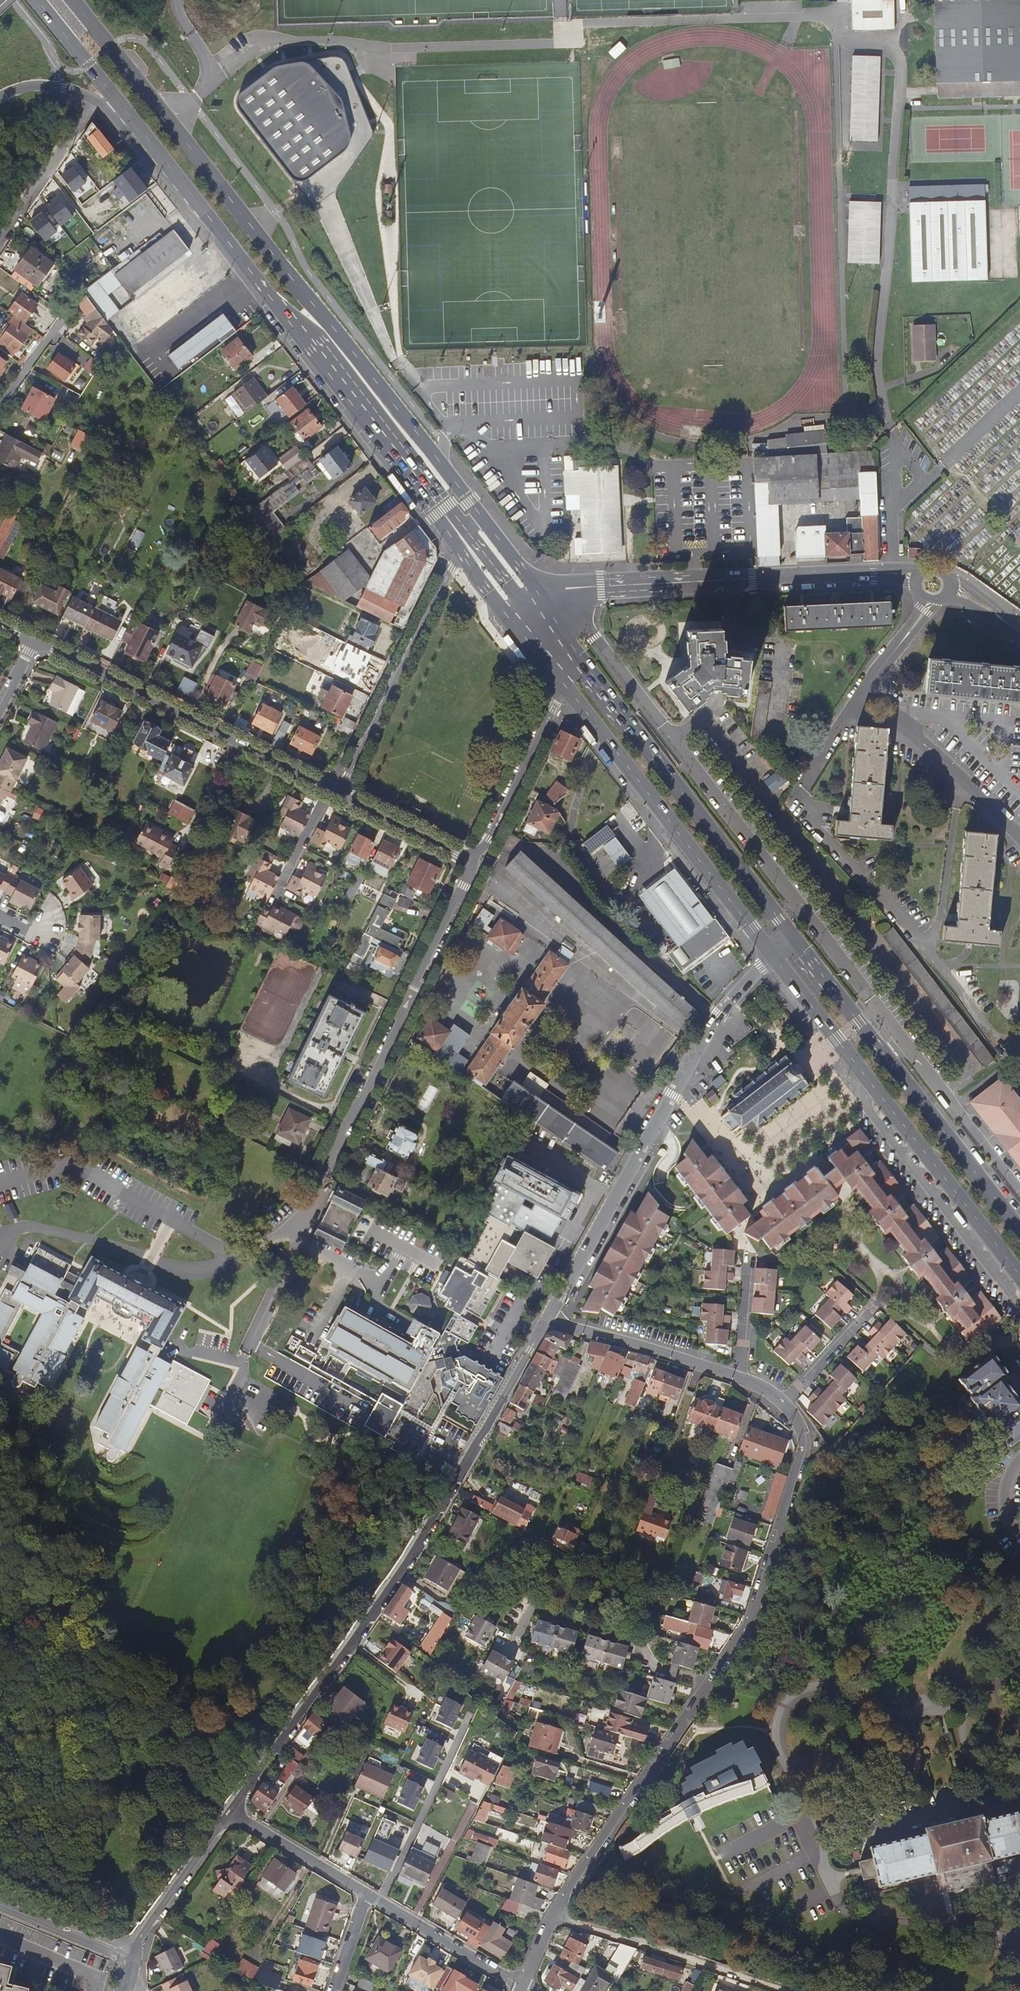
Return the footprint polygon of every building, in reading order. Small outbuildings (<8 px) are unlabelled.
[(850,29),(893,27),(892,0),(849,0),(850,29)] [(990,95),(990,91),(1019,91),(1019,0),(933,0),(935,79),(936,79),(937,96),(990,95)] [(851,54),(853,99),(876,98),(876,53),(851,54)] [(236,101),(237,107),(314,207),(332,196),(371,142),(373,133),(372,127),(348,67),(344,59),(338,56),(279,64),(246,89),(238,95),(236,101)] [(94,122),(85,137),(102,159),(115,149),(94,122)] [(79,144),(63,169),(72,176),(89,151),(79,144)] [(26,157),(19,164),(30,173),(36,165),(26,157)] [(110,176),(131,204),(149,190),(132,169),(127,173),(122,167),(110,176)] [(70,189),(82,198),(89,188),(76,180),(70,189)] [(913,279),(989,277),(986,182),(910,184),(913,279)] [(855,192),(843,192),(845,255),(856,254),(855,192)] [(92,237),(118,217),(110,207),(87,223),(84,226),(92,237)] [(43,210),(31,219),(51,245),(63,236),(43,210)] [(173,230),(172,231),(187,251),(189,250),(173,230)] [(187,251),(172,231),(115,276),(130,296),(187,251)] [(36,249),(19,271),(20,271),(35,283),(40,287),(57,265),(36,249)] [(35,283),(20,271),(15,278),(30,289),(35,283)] [(192,289),(184,279),(165,294),(173,304),(192,289)] [(173,304),(165,294),(157,300),(165,310),(173,304)] [(23,295),(11,310),(26,321),(38,306),(23,295)] [(107,343),(115,332),(107,322),(97,309),(87,296),(81,305),(88,316),(85,318),(89,324),(86,329),(85,328),(79,337),(93,347),(102,337),(104,339),(103,340),(107,343)] [(165,310),(157,300),(147,307),(155,317),(165,310)] [(234,327),(224,314),(169,356),(179,369),(234,327)] [(17,352),(34,331),(14,316),(9,322),(13,325),(2,340),(17,352)] [(936,323),(915,323),(916,356),(937,355),(936,323)] [(237,369),(253,357),(240,339),(224,352),(237,369)] [(79,369),(61,354),(50,368),(66,380),(71,374),(73,376),(79,369)] [(100,365),(91,358),(86,365),(96,371),(100,365)] [(234,393),(248,411),(267,397),(254,378),(234,393)] [(160,391),(163,396),(172,389),(168,385),(160,391)] [(275,400),(289,418),(306,405),(302,401),(292,387),(275,400)] [(34,389),(23,409),(44,420),(55,400),(34,389)] [(170,418),(174,410),(170,404),(165,413),(170,418)] [(309,412),(292,425),(304,441),(321,428),(309,412)] [(826,431),(827,431),(826,424),(805,426),(805,433),(826,431)] [(91,454),(98,439),(81,430),(73,445),(91,454)] [(827,431),(826,431),(827,443),(835,443),(834,430),(827,431)] [(826,431),(805,433),(786,435),(787,439),(767,441),(767,457),(828,454),(827,443),(826,431)] [(42,452),(8,433),(0,449),(0,464),(13,470),(21,456),(36,464),(42,452)] [(875,435),(866,444),(870,448),(879,439),(875,435)] [(278,463),(280,461),(267,444),(249,458),(249,457),(245,460),(259,477),(278,463)] [(352,465),(338,448),(321,461),(335,479),(352,465)] [(291,480),(303,471),(309,466),(296,449),(280,461),(278,463),(291,480)] [(863,553),(863,561),(878,560),(879,557),(873,457),(872,452),(828,454),(767,457),(754,458),(760,566),(781,565),(777,503),(859,498),(860,516),(844,516),(845,530),(797,533),(798,556),(863,553)] [(573,455),(564,456),(564,470),(573,470),(573,455)] [(243,464),(238,457),(220,471),(226,478),(243,464)] [(573,461),(573,470),(564,470),(566,496),(556,496),(555,488),(533,489),(535,538),(558,537),(557,508),(582,507),(584,554),(620,552),(615,459),(573,461)] [(291,480),(251,511),(271,538),(284,528),(271,510),(281,503),(278,500),(307,477),(303,471),(291,480)] [(361,515),(375,504),(365,491),(351,501),(361,515)] [(365,520),(370,527),(402,503),(397,497),(365,520)] [(404,518),(409,514),(402,503),(370,527),(350,542),(354,547),(374,532),(380,540),(406,521),(404,518)] [(8,535),(16,517),(20,509),(13,505),(0,531),(8,535)] [(373,577),(350,604),(402,631),(436,562),(436,549),(420,528),(392,549),(403,563),(385,599),(367,589),(375,578),(373,577)] [(894,557),(907,556),(907,550),(899,542),(894,547),(894,557)] [(349,547),(317,571),(334,596),(342,600),(371,578),(349,547)] [(3,608),(10,612),(16,601),(11,599),(20,580),(0,569),(0,593),(9,597),(3,608)] [(30,586),(25,583),(18,597),(23,599),(30,586)] [(33,600),(49,609),(57,593),(42,584),(33,600)] [(69,592),(60,587),(57,593),(49,609),(58,613),(69,592)] [(63,615),(86,626),(95,609),(72,598),(63,615)] [(248,633),(253,623),(254,621),(261,624),(271,629),(277,616),(247,601),(234,626),(248,633)] [(892,624),(891,601),(785,605),(787,629),(892,624)] [(120,621),(95,609),(86,626),(111,639),(120,621)] [(159,632),(133,619),(129,626),(122,640),(130,643),(126,651),(145,661),(159,632)] [(361,620),(348,645),(366,654),(375,635),(372,633),(375,626),(361,620)] [(726,656),(727,630),(688,633),(690,656),(692,657),(692,663),(690,665),(690,664),(667,681),(678,694),(690,713),(707,700),(708,695),(713,691),(721,692),(726,697),(748,696),(753,661),(726,656)] [(204,656),(210,643),(198,638),(192,650),(182,644),(185,637),(177,633),(165,657),(190,669),(198,653),(204,656)] [(928,656),(925,689),(1019,697),(1019,665),(928,656)] [(252,659),(246,675),(257,679),(263,664),(252,659)] [(178,689),(192,696),(199,682),(185,675),(178,689)] [(77,716),(89,691),(61,676),(55,689),(61,692),(55,705),(77,716)] [(225,704),(229,697),(232,690),(235,684),(218,676),(208,696),(225,704)] [(771,679),(759,678),(752,734),(752,735),(763,736),(771,679)] [(326,698),(329,688),(322,686),(319,696),(326,698)] [(352,695),(334,686),(324,707),(342,715),(352,695)] [(353,695),(366,702),(369,696),(355,689),(353,695)] [(124,714),(104,704),(94,723),(115,733),(124,714)] [(273,733),(282,715),(264,706),(255,723),(273,733)] [(42,715),(37,713),(33,722),(37,725),(28,742),(46,751),(61,723),(43,713),(42,715)] [(347,718),(343,725),(353,730),(356,723),(347,718)] [(878,821),(887,727),(857,724),(847,819),(834,818),(832,834),(889,839),(891,823),(878,821)] [(149,754),(164,762),(167,757),(173,745),(159,738),(161,732),(147,725),(137,743),(151,751),(149,754)] [(280,725),(277,732),(284,735),(288,729),(280,725)] [(321,736),(301,727),(293,744),(312,754),(321,736)] [(278,747),(284,735),(277,732),(271,744),(278,747)] [(579,744),(560,733),(551,753),(570,763),(579,744)] [(762,743),(763,736),(752,735),(762,745),(762,743)] [(0,775),(0,787),(13,794),(30,760),(10,750),(0,770),(0,773),(1,774),(0,775)] [(173,760),(167,757),(164,762),(160,770),(166,773),(165,775),(187,787),(196,768),(174,757),(173,760)] [(779,769),(765,779),(774,791),(787,780),(779,769)] [(556,784),(544,800),(553,804),(568,792),(556,784)] [(6,799),(8,800),(11,793),(0,787),(0,812),(6,799)] [(293,789),(290,795),(301,801),(304,795),(293,789)] [(553,827),(559,816),(552,805),(553,804),(544,800),(531,794),(528,800),(538,804),(524,831),(536,837),(540,830),(553,837),(557,829),(553,827)] [(303,801),(301,801),(290,795),(280,814),(286,817),(281,826),(288,830),(288,832),(295,836),(297,835),(299,836),(311,814),(299,808),(303,801)] [(175,799),(169,812),(189,821),(195,807),(175,799)] [(250,816),(241,811),(229,833),(245,841),(256,822),(249,818),(250,816)] [(344,819),(335,814),(326,832),(319,828),(311,842),(323,848),(327,841),(331,843),(332,845),(339,849),(341,848),(343,849),(353,829),(341,824),(344,819)] [(157,832),(159,829),(148,823),(139,841),(156,851),(155,852),(165,858),(162,864),(170,868),(180,849),(173,845),(176,840),(165,834),(164,835),(157,832)] [(160,827),(159,829),(157,832),(164,835),(165,834),(167,830),(160,827)] [(985,927),(996,834),(964,831),(953,924),(941,922),(939,938),(996,945),(997,929),(985,927)] [(374,842),(359,835),(352,852),(366,859),(374,842)] [(615,836),(601,847),(617,867),(631,857),(615,836)] [(398,849),(382,842),(373,859),(390,867),(398,849)] [(514,849),(506,845),(497,864),(588,947),(683,1034),(698,1017),(682,1002),(684,1000),(681,997),(679,999),(563,893),(568,887),(548,869),(543,875),(514,849)] [(257,858),(269,864),(272,858),(260,852),(257,858)] [(271,865),(269,864),(257,858),(248,877),(253,879),(248,889),(254,892),(255,895),(261,898),(265,897),(267,898),(278,877),(267,871),(271,865)] [(438,870),(418,860),(410,877),(430,886),(438,870)] [(294,877),(286,891),(298,897),(302,889),(306,891),(307,894),(313,898),(316,896),(318,897),(328,878),(316,872),(318,868),(309,863),(301,880),(294,877)] [(676,945),(710,919),(671,867),(637,895),(676,945)] [(354,882),(360,885),(367,871),(361,868),(354,882)] [(71,896),(76,902),(95,887),(82,869),(64,883),(73,894),(71,896)] [(186,878),(176,872),(169,886),(179,892),(186,878)] [(0,873),(0,894),(8,877),(0,873)] [(43,892),(16,878),(8,894),(15,898),(12,903),(19,907),(21,904),(26,906),(34,911),(43,892)] [(395,902),(383,896),(364,933),(399,950),(404,939),(380,927),(388,911),(390,912),(395,902)] [(274,904),(272,907),(283,913),(285,910),(274,904)] [(297,916),(285,910),(283,913),(272,907),(271,910),(263,906),(254,924),(275,935),(277,930),(287,935),(290,929),(294,930),(297,930),(300,929),(301,927),(301,926),(301,923),(300,921),(299,919),(296,918),(297,916)] [(488,926),(493,911),(482,907),(477,922),(488,926)] [(81,942),(79,949),(101,958),(99,943),(102,942),(102,917),(82,916),(82,924),(81,924),(81,933),(82,933),(82,941),(81,942)] [(710,919),(676,945),(666,953),(682,974),(729,937),(713,916),(710,919)] [(518,946),(522,939),(523,937),(500,925),(490,943),(515,957),(520,947),(518,946)] [(893,927),(883,936),(986,1067),(996,1059),(893,927)] [(388,971),(399,950),(364,933),(354,954),(364,959),(371,944),(379,948),(371,963),(388,971)] [(3,965),(6,964),(7,964),(17,945),(3,938),(2,939),(0,938),(0,963),(3,965)] [(658,943),(650,949),(655,953),(662,947),(658,943)] [(560,947),(557,952),(570,959),(572,955),(560,947)] [(468,1072),(465,1077),(482,1089),(510,1048),(511,1049),(542,1005),(540,1003),(566,967),(564,966),(570,959),(557,952),(553,957),(548,954),(523,991),(521,990),(491,1034),(492,1035),(467,1071),(468,1072)] [(44,967),(25,956),(13,978),(33,988),(44,967)] [(91,970),(75,956),(70,962),(72,963),(69,966),(64,972),(78,985),(91,970)] [(329,958),(325,956),(320,967),(323,969),(329,958)] [(350,995),(336,988),(295,1071),(289,1083),(321,1098),(363,1013),(346,1004),(350,995)] [(436,1050),(432,1055),(433,1056),(441,1061),(459,1073),(467,1062),(456,1054),(469,1036),(454,1026),(449,1032),(433,1021),(420,1038),(436,1050)] [(420,1058),(425,1050),(411,1041),(406,1050),(420,1058)] [(803,1091),(807,1088),(811,1084),(810,1082),(809,1083),(805,1077),(806,1076),(805,1074),(803,1076),(802,1074),(804,1073),(802,1071),(800,1072),(796,1067),(798,1066),(796,1063),(794,1065),(793,1063),(795,1061),(793,1059),(791,1060),(788,1056),(789,1056),(787,1054),(786,1055),(779,1060),(777,1058),(774,1060),(776,1063),(773,1066),(771,1064),(768,1066),(770,1068),(767,1070),(765,1067),(762,1069),(764,1072),(761,1075),(759,1073),(757,1075),(759,1076),(755,1079),(753,1076),(750,1079),(752,1081),(748,1084),(747,1082),(745,1084),(746,1086),(743,1088),(741,1085),(738,1088),(740,1090),(736,1094),(735,1092),(733,1094),(739,1102),(735,1105),(734,1103),(726,1108),(728,1111),(721,1117),(722,1119),(723,1118),(733,1130),(732,1130),(733,1133),(740,1127),(743,1129),(750,1123),(748,1121),(752,1119),(758,1127),(760,1125),(759,1124),(764,1121),(765,1123),(768,1121),(766,1118),(769,1116),(771,1117),(773,1116),(772,1114),(776,1111),(778,1114),(780,1112),(778,1109),(782,1106),(783,1108),(784,1106),(784,1105),(788,1102),(790,1104),(793,1102),(791,1100),(794,1097),(795,1099),(797,1097),(796,1095),(799,1093),(802,1096),(804,1093),(803,1091)] [(525,1080),(543,1091),(549,1082),(531,1070),(525,1080)] [(1003,1076),(972,1099),(1019,1162),(1019,1097),(1003,1076)] [(513,1081),(500,1101),(517,1113),(525,1118),(604,1172),(617,1152),(513,1081)] [(710,1101),(716,1096),(711,1090),(705,1094),(710,1101)] [(288,1111),(273,1140),(286,1146),(288,1141),(296,1145),(308,1121),(288,1111)] [(513,1118),(522,1124),(525,1118),(517,1113),(513,1118)] [(417,1135),(397,1125),(393,1134),(389,1132),(385,1139),(389,1141),(385,1149),(405,1159),(409,1152),(411,1153),(415,1145),(412,1144),(417,1135)] [(963,1332),(972,1344),(982,1336),(993,1327),(1004,1319),(983,1292),(974,1300),(966,1290),(976,1283),(950,1249),(940,1256),(932,1247),(942,1239),(916,1205),(906,1213),(898,1203),(908,1195),(882,1161),(873,1169),(865,1160),(875,1152),(869,1144),(871,1143),(862,1131),(850,1140),(848,1142),(845,1139),(841,1142),(843,1145),(827,1157),(838,1170),(840,1173),(838,1175),(842,1180),(844,1179),(846,1182),(853,1191),(858,1188),(875,1211),(871,1214),(887,1235),(892,1232),(908,1253),(904,1256),(921,1278),(925,1275),(942,1297),(938,1300),(954,1321),(959,1318),(967,1329),(963,1332)] [(707,1162),(692,1141),(684,1156),(687,1160),(676,1168),(727,1235),(733,1230),(750,1217),(742,1206),(747,1203),(713,1158),(707,1162)] [(825,1154),(827,1157),(843,1145),(841,1142),(825,1154)] [(392,1166),(359,1148),(354,1158),(374,1168),(387,1175),(392,1166)] [(580,1195),(508,1152),(504,1159),(501,1157),(497,1165),(499,1166),(477,1207),(510,1225),(511,1223),(524,1231),(522,1235),(553,1251),(555,1247),(548,1243),(562,1217),(565,1219),(580,1195)] [(400,1191),(403,1183),(387,1175),(374,1168),(365,1186),(385,1197),(391,1187),(400,1191)] [(840,1173),(838,1170),(825,1180),(833,1191),(846,1182),(844,1179),(842,1180),(838,1175),(840,1173)] [(771,1250),(839,1199),(833,1191),(825,1180),(817,1171),(814,1174),(812,1171),(808,1174),(809,1177),(803,1182),(798,1185),(792,1191),(787,1194),(780,1199),(776,1203),(769,1207),(765,1211),(761,1213),(765,1218),(745,1234),(759,1242),(763,1239),(771,1250)] [(339,1189),(316,1234),(326,1240),(331,1242),(329,1246),(324,1243),(322,1247),(339,1256),(343,1249),(366,1203),(339,1189)] [(636,1217),(630,1214),(610,1250),(589,1288),(595,1291),(583,1312),(599,1315),(601,1311),(613,1318),(668,1219),(656,1212),(658,1208),(648,1196),(636,1217)] [(16,1219),(19,1217),(12,1203),(6,1206),(4,1207),(11,1221),(13,1220),(16,1219)] [(393,1203),(388,1212),(402,1220),(407,1211),(393,1203)] [(486,1217),(481,1225),(484,1226),(467,1258),(479,1265),(498,1277),(499,1275),(508,1259),(513,1250),(506,1245),(514,1230),(522,1235),(524,1231),(511,1223),(510,1225),(477,1207),(475,1211),(486,1217)] [(538,1276),(553,1251),(522,1235),(513,1250),(508,1259),(538,1276)] [(60,1298),(69,1282),(78,1287),(83,1276),(78,1274),(77,1277),(68,1273),(71,1267),(38,1250),(25,1276),(11,1268),(7,1275),(21,1283),(14,1296),(5,1291),(0,1301),(0,1369),(15,1377),(12,1384),(12,1386),(12,1387),(13,1389),(14,1390),(16,1390),(17,1390),(19,1389),(20,1388),(23,1382),(45,1393),(82,1323),(74,1318),(79,1309),(60,1298)] [(729,1267),(733,1267),(735,1267),(736,1252),(730,1252),(714,1251),(713,1272),(728,1274),(729,1267)] [(437,1295),(444,1298),(457,1305),(476,1270),(479,1265),(467,1258),(466,1258),(460,1254),(437,1295)] [(106,1268),(91,1261),(83,1276),(78,1287),(69,1282),(60,1298),(79,1309),(89,1314),(96,1300),(114,1309),(114,1316),(126,1322),(132,1318),(150,1327),(143,1340),(152,1345),(163,1351),(185,1308),(173,1301),(171,1304),(153,1294),(157,1285),(125,1269),(121,1278),(105,1270),(106,1268)] [(481,1316),(490,1299),(496,1290),(503,1277),(499,1275),(498,1277),(479,1265),(476,1270),(485,1275),(479,1286),(475,1284),(459,1314),(454,1311),(447,1324),(440,1336),(459,1348),(463,1340),(469,1343),(479,1326),(465,1318),(469,1310),(481,1316)] [(457,1305),(454,1311),(459,1314),(475,1284),(479,1286),(485,1275),(476,1270),(457,1305)] [(763,1284),(762,1292),(775,1293),(777,1271),(756,1270),(755,1284),(758,1284),(763,1284)] [(735,1281),(735,1274),(732,1274),(728,1274),(713,1272),(707,1272),(706,1289),(727,1291),(728,1281),(735,1281)] [(839,1281),(827,1294),(831,1299),(843,1309),(846,1312),(848,1314),(853,1308),(849,1303),(855,1296),(839,1281)] [(762,1300),(758,1300),(754,1300),(752,1315),(773,1316),(775,1293),(762,1292),(762,1300)] [(420,1297),(414,1299),(409,1308),(412,1314),(420,1319),(426,1317),(431,1319),(436,1312),(431,1309),(428,1301),(420,1297)] [(839,1314),(843,1309),(831,1299),(817,1315),(833,1329),(843,1319),(842,1317),(839,1314)] [(704,1304),(702,1322),(708,1323),(724,1324),(728,1324),(731,1324),(731,1316),(725,1316),(725,1306),(704,1304)] [(326,1342),(409,1387),(425,1357),(343,1312),(326,1342)] [(896,1347),(908,1334),(892,1320),(886,1326),(880,1322),(875,1328),(896,1347)] [(730,1331),(727,1331),(724,1331),(724,1324),(708,1323),(707,1345),(729,1347),(730,1331)] [(807,1349),(811,1352),(812,1353),(823,1341),(807,1327),(791,1343),(803,1354),(807,1349)] [(884,1360),(896,1347),(875,1328),(870,1333),(875,1338),(868,1346),(880,1356),(884,1360)] [(561,1336),(553,1334),(546,1336),(544,1341),(557,1347),(564,1351),(571,1338),(561,1336)] [(497,1374),(494,1375),(490,1373),(490,1370),(487,1371),(483,1369),(482,1366),(480,1367),(476,1365),(475,1362),(472,1363),(464,1358),(467,1352),(459,1348),(440,1336),(406,1397),(395,1418),(431,1439),(451,1404),(458,1408),(455,1413),(459,1416),(460,1419),(463,1417),(466,1419),(467,1422),(470,1421),(473,1423),(474,1426),(477,1425),(480,1419),(498,1387),(501,1382),(502,1379),(498,1377),(497,1374)] [(802,1364),(808,1358),(806,1357),(803,1354),(791,1343),(787,1339),(775,1352),(791,1367),(797,1360),(802,1364)] [(540,1348),(537,1353),(550,1360),(557,1347),(544,1341),(540,1348)] [(592,1371),(598,1372),(599,1370),(607,1352),(609,1348),(592,1344),(589,1356),(595,1357),(592,1371)] [(161,1355),(163,1351),(152,1345),(148,1354),(137,1348),(92,1431),(102,1436),(99,1440),(100,1441),(97,1447),(117,1458),(121,1451),(125,1453),(146,1414),(145,1413),(149,1406),(187,1427),(195,1412),(198,1414),(212,1388),(209,1386),(211,1382),(172,1362),(171,1366),(158,1359),(160,1355),(161,1355)] [(865,1373),(880,1356),(868,1346),(864,1350),(860,1346),(848,1359),(865,1373)] [(807,1349),(803,1354),(806,1357),(811,1352),(807,1349)] [(624,1360),(607,1352),(599,1370),(616,1378),(624,1360)] [(537,1353),(530,1366),(544,1373),(550,1360),(537,1353)] [(643,1376),(650,1359),(628,1353),(623,1366),(624,1366),(617,1382),(624,1385),(631,1371),(643,1376)] [(565,1368),(569,1358),(561,1354),(556,1363),(565,1368)] [(1012,1448),(1019,1441),(1019,1402),(1005,1382),(1010,1378),(993,1355),(960,1379),(973,1397),(965,1403),(963,1420),(974,1434),(992,1437),(999,1431),(1012,1448)] [(579,1360),(570,1356),(569,1358),(565,1368),(560,1378),(555,1390),(566,1396),(579,1366),(577,1365),(579,1360)] [(560,1378),(565,1368),(556,1363),(552,1373),(560,1378)] [(540,1385),(541,1383),(544,1376),(543,1376),(544,1373),(530,1366),(521,1383),(518,1387),(519,1388),(532,1395),(538,1384),(540,1385)] [(832,1378),(834,1380),(837,1382),(832,1387),(844,1397),(859,1381),(843,1366),(832,1378)] [(647,1394),(657,1398),(658,1393),(665,1375),(655,1371),(647,1394)] [(682,1382),(665,1375),(658,1393),(676,1400),(682,1382)] [(624,1405),(634,1409),(635,1408),(637,1403),(644,1387),(634,1382),(624,1405)] [(597,1390),(595,1395),(606,1399),(610,1388),(606,1386),(603,1392),(597,1390)] [(821,1390),(816,1396),(836,1414),(848,1401),(844,1397),(832,1387),(825,1395),(821,1390)] [(528,1402),(535,1406),(539,1398),(532,1395),(519,1388),(509,1404),(523,1411),(528,1402)] [(540,1399),(539,1398),(535,1406),(541,1409),(547,1397),(542,1395),(540,1399)] [(689,1422),(714,1432),(721,1411),(726,1399),(717,1396),(713,1406),(697,1400),(689,1422)] [(836,1414),(816,1396),(810,1402),(815,1406),(809,1413),(824,1428),(836,1414)] [(659,1407),(654,1405),(653,1405),(649,1414),(655,1417),(659,1407)] [(516,1415),(506,1410),(501,1420),(511,1425),(516,1415)] [(741,1418),(721,1411),(714,1432),(713,1435),(733,1442),(741,1418)] [(512,1429),(527,1437),(532,1428),(526,1426),(525,1428),(515,1423),(512,1429)] [(507,1437),(511,1430),(499,1424),(495,1431),(507,1437)] [(783,1444),(747,1430),(739,1453),(747,1455),(745,1460),(750,1462),(752,1457),(775,1465),(783,1444)] [(740,1467),(734,1466),(732,1472),(730,1477),(724,1495),(730,1496),(740,1467)] [(700,1515),(715,1520),(719,1509),(724,1495),(730,1477),(732,1472),(717,1467),(700,1515)] [(762,1517),(772,1520),(785,1478),(775,1475),(762,1517)] [(496,1506),(463,1488),(458,1495),(505,1520),(516,1526),(524,1511),(500,1498),(496,1506)] [(657,1496),(650,1493),(645,1508),(652,1511),(657,1496)] [(581,1506),(578,1514),(584,1516),(587,1509),(581,1506)] [(652,1513),(652,1511),(645,1508),(636,1531),(656,1538),(657,1535),(666,1538),(672,1523),(663,1519),(663,1517),(652,1513)] [(478,1520),(462,1510),(444,1537),(460,1547),(478,1520)] [(753,1528),(732,1522),(726,1540),(748,1547),(753,1528)] [(551,1536),(571,1545),(577,1531),(569,1528),(566,1532),(555,1527),(551,1536)] [(739,1574),(746,1553),(727,1547),(720,1568),(739,1574)] [(446,1592),(458,1570),(437,1557),(423,1579),(446,1592)] [(700,1583),(703,1574),(697,1572),(693,1581),(700,1583)] [(743,1588),(726,1583),(722,1598),(739,1603),(743,1588)] [(410,1593),(401,1587),(383,1615),(399,1626),(406,1616),(408,1617),(410,1614),(400,1607),(410,1593)] [(412,1608),(419,1594),(414,1591),(406,1606),(412,1608)] [(435,1601),(421,1592),(418,1598),(427,1604),(431,1607),(435,1601)] [(423,1610),(427,1604),(418,1598),(414,1605),(423,1610)] [(687,1624),(690,1625),(711,1631),(714,1623),(709,1621),(711,1617),(713,1609),(693,1603),(687,1624)] [(450,1619),(442,1614),(436,1625),(444,1630),(450,1619)] [(485,1641),(488,1635),(491,1628),(473,1618),(461,1640),(479,1650),(485,1641)] [(690,1625),(687,1624),(667,1618),(663,1629),(671,1632),(671,1633),(687,1638),(690,1625)] [(535,1622),(533,1630),(529,1643),(569,1654),(574,1636),(568,1634),(569,1631),(535,1621),(535,1622)] [(421,1652),(424,1654),(429,1658),(441,1635),(444,1630),(436,1625),(421,1652)] [(694,1627),(688,1646),(697,1649),(705,1651),(711,1633),(694,1627)] [(655,1643),(657,1637),(649,1635),(648,1641),(655,1643)] [(592,1641),(584,1639),(579,1657),(620,1669),(623,1658),(625,1652),(626,1648),(593,1638),(592,1641)] [(395,1676),(410,1656),(391,1641),(386,1648),(389,1650),(386,1654),(379,1664),(395,1676)] [(691,1670),(693,1664),(694,1658),(697,1649),(688,1646),(676,1643),(670,1663),(671,1663),(676,1665),(691,1670)] [(511,1666),(495,1658),(494,1661),(486,1657),(478,1673),(501,1685),(511,1666)] [(521,1685),(532,1665),(525,1663),(514,1683),(521,1685)] [(673,1675),(676,1665),(671,1663),(668,1673),(667,1677),(672,1678),(673,1675)] [(668,1700),(670,1694),(673,1685),(671,1684),(672,1678),(667,1677),(665,1682),(652,1678),(645,1700),(666,1706),(668,1700)] [(503,1686),(510,1689),(514,1683),(506,1680),(503,1686)] [(511,1704),(521,1685),(514,1683),(510,1689),(504,1702),(511,1704)] [(615,1683),(613,1690),(620,1692),(626,1694),(628,1686),(615,1683)] [(327,1712),(347,1727),(363,1705),(343,1691),(327,1712)] [(635,1719),(641,1698),(626,1694),(620,1692),(614,1713),(635,1719)] [(435,1721),(451,1728),(462,1706),(446,1698),(435,1721)] [(504,1716),(511,1704),(504,1702),(498,1712),(504,1716)] [(414,1714),(406,1710),(405,1713),(400,1711),(392,1708),(384,1727),(404,1736),(414,1714)] [(294,1741),(309,1751),(326,1725),(312,1716),(294,1741)] [(608,1716),(603,1732),(639,1743),(642,1731),(627,1727),(628,1722),(608,1716)] [(589,1719),(587,1727),(601,1731),(603,1723),(589,1719)] [(559,1732),(535,1725),(529,1747),(552,1754),(559,1732)] [(602,1753),(611,1755),(616,1739),(593,1732),(586,1756),(600,1760),(602,1753)] [(416,1762),(432,1769),(442,1746),(427,1739),(416,1762)] [(765,1785),(761,1775),(752,1779),(741,1783),(715,1793),(702,1798),(700,1794),(703,1793),(698,1783),(736,1764),(744,1781),(759,1773),(751,1756),(748,1758),(741,1744),(691,1770),(695,1778),(678,1786),(686,1802),(667,1812),(669,1816),(651,1827),(633,1841),(622,1848),(628,1858),(637,1853),(658,1838),(674,1827),(709,1809),(750,1793),(765,1785)] [(303,1759),(289,1748),(284,1755),(291,1760),(278,1781),(285,1786),(290,1778),(298,1766),(299,1765),(303,1759)] [(459,1774),(467,1778),(468,1776),(475,1779),(488,1786),(499,1767),(485,1760),(486,1758),(478,1754),(477,1756),(470,1752),(459,1774)] [(537,1760),(533,1775),(554,1782),(558,1766),(537,1760)] [(393,1777),(364,1764),(354,1788),(360,1791),(361,1789),(384,1799),(393,1777)] [(296,1781),(304,1770),(298,1766),(290,1778),(296,1781)] [(510,1779),(513,1769),(503,1766),(493,1784),(504,1788),(507,1778),(510,1779)] [(397,1803),(413,1810),(423,1787),(408,1780),(397,1803)] [(591,1784),(589,1792),(610,1799),(612,1791),(591,1784)] [(258,1802),(269,1809),(277,1798),(262,1788),(252,1802),(256,1805),(258,1802)] [(296,1789),(285,1805),(302,1816),(307,1809),(312,1800),(296,1789)] [(312,1800),(307,1809),(318,1816),(323,1808),(312,1800)] [(481,1823),(490,1805),(483,1803),(474,1821),(481,1823)] [(491,1810),(504,1814),(506,1807),(493,1803),(491,1810)] [(570,1830),(585,1836),(592,1818),(568,1810),(561,1829),(569,1831),(570,1830)] [(1018,1813),(979,1822),(977,1817),(923,1830),(924,1834),(868,1847),(871,1861),(857,1864),(864,1892),(878,1888),(932,1875),(937,1895),(992,1882),(987,1862),(1019,1854),(1019,1824),(1018,1813)] [(386,1846),(396,1824),(384,1818),(365,1860),(390,1872),(399,1852),(386,1846)] [(569,1839),(572,1832),(569,1831),(561,1829),(547,1824),(540,1843),(562,1850),(566,1838),(569,1839)] [(355,1863),(365,1840),(347,1832),(337,1855),(355,1863)] [(477,1844),(492,1849),(494,1850),(497,1842),(468,1832),(464,1840),(477,1844)] [(470,1863),(485,1868),(492,1849),(477,1844),(470,1863)] [(437,1859),(412,1848),(409,1854),(435,1865),(437,1859)] [(566,1853),(548,1848),(543,1862),(562,1868),(566,1853)] [(360,1854),(354,1867),(360,1870),(366,1857),(360,1854)] [(424,1887),(435,1865),(409,1854),(399,1875),(424,1887)] [(214,1892),(225,1900),(232,1891),(238,1894),(245,1883),(244,1881),(254,1867),(239,1857),(229,1871),(218,1872),(220,1883),(214,1892)] [(557,1873),(531,1864),(530,1867),(538,1869),(533,1881),(552,1888),(557,1873)] [(295,1879),(273,1865),(261,1883),(283,1897),(295,1879)] [(519,1906),(530,1910),(539,1913),(543,1902),(534,1899),(538,1888),(518,1880),(509,1902),(519,1906)] [(434,1905),(458,1920),(467,1903),(442,1889),(434,1905)] [(516,1915),(519,1906),(509,1902),(506,1901),(501,1909),(516,1915)] [(326,1939),(331,1924),(329,1923),(334,1908),(316,1902),(306,1932),(326,1939)] [(471,1939),(468,1945),(476,1950),(479,1946),(490,1928),(466,1915),(457,1931),(471,1939)] [(295,1920),(289,1918),(285,1925),(292,1928),(295,1920)] [(505,1930),(493,1922),(490,1928),(479,1946),(502,1960),(514,1940),(503,1933),(505,1930)] [(586,1943),(588,1939),(580,1936),(579,1939),(572,1935),(560,1955),(562,1955),(575,1963),(584,1947),(586,1947),(588,1944),(586,1943)] [(297,1955),(321,1963),(327,1946),(303,1938),(297,1955)] [(200,1954),(209,1959),(218,1947),(210,1941),(203,1950),(200,1954)] [(379,1943),(368,1962),(388,1975),(400,1955),(379,1943)] [(579,1980),(575,1988),(573,1990),(597,1990),(599,1987),(606,1990),(615,1976),(620,1979),(627,1965),(637,1949),(619,1944),(605,1970),(597,1966),(587,1984),(579,1980)] [(182,1969),(173,1949),(154,1958),(158,1966),(160,1965),(166,1976),(176,1971),(182,1969)] [(564,1982),(575,1988),(579,1980),(585,1969),(575,1963),(562,1955),(558,1962),(567,1968),(567,1969),(577,1975),(575,1977),(555,1966),(553,1970),(550,1968),(546,1974),(549,1975),(546,1981),(560,1989),(564,1982)] [(683,1969),(644,1957),(640,1968),(679,1980),(683,1969)] [(442,1975),(444,1973),(434,1967),(427,1962),(419,1958),(408,1976),(433,1990),(442,1975)] [(243,1962),(236,1975),(252,1984),(259,1971),(243,1962)] [(302,1965),(295,1983),(311,1989),(317,1971),(302,1965)] [(0,1966),(0,1990),(7,1990),(13,1969),(0,1966)] [(446,1969),(444,1973),(442,1975),(433,1990),(475,1990),(477,1988),(446,1969)] [(260,1970),(252,1984),(272,1990),(278,1990),(281,1980),(267,1975),(267,1973),(260,1970)] [(186,1982),(178,1986),(175,1979),(161,1985),(164,1990),(190,1990),(186,1982)] [(356,1989),(361,1990),(372,1990),(374,1985),(358,1981),(356,1989)]
